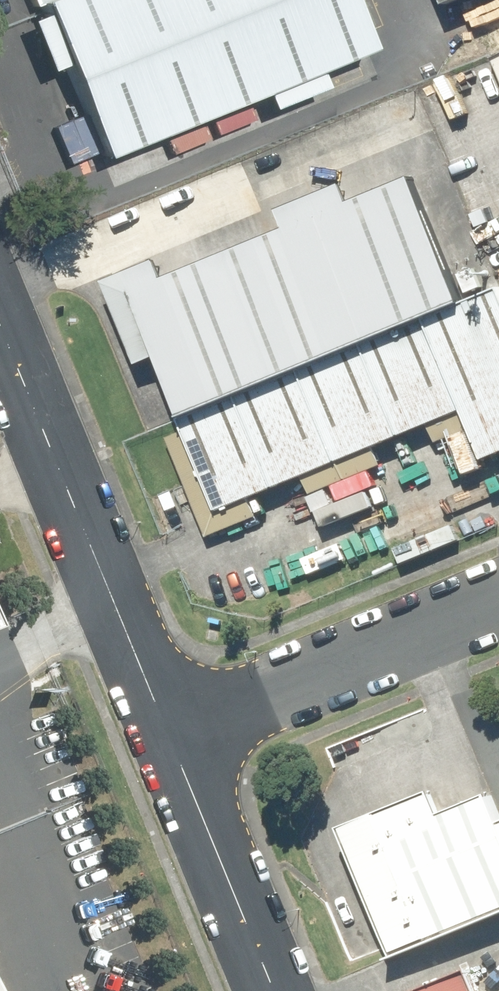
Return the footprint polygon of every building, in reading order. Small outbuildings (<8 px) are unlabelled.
[(341,0),(24,0),(95,173),(367,63),(341,0)] [(174,254),(110,280),(141,356),(156,350),(182,413),(465,300),(416,178),(354,202),(346,183),(284,208),(292,227),(182,272),(174,254)] [(428,316),(463,403),(483,454),(498,447),(498,288),(428,316)] [(428,316),(367,342),(403,428),(463,403),(428,316)] [(367,342),(307,367),(343,453),(403,428),(367,342)] [(307,367),(247,392),(283,478),(343,453),(307,367)] [(247,392),(186,417),(223,503),(283,478),(247,392)] [(399,945),(498,906),(498,823),(496,817),(487,793),(432,815),(424,796),(351,826),(399,945)] [(387,990),(472,990),(459,958),(386,988),(387,990)]
